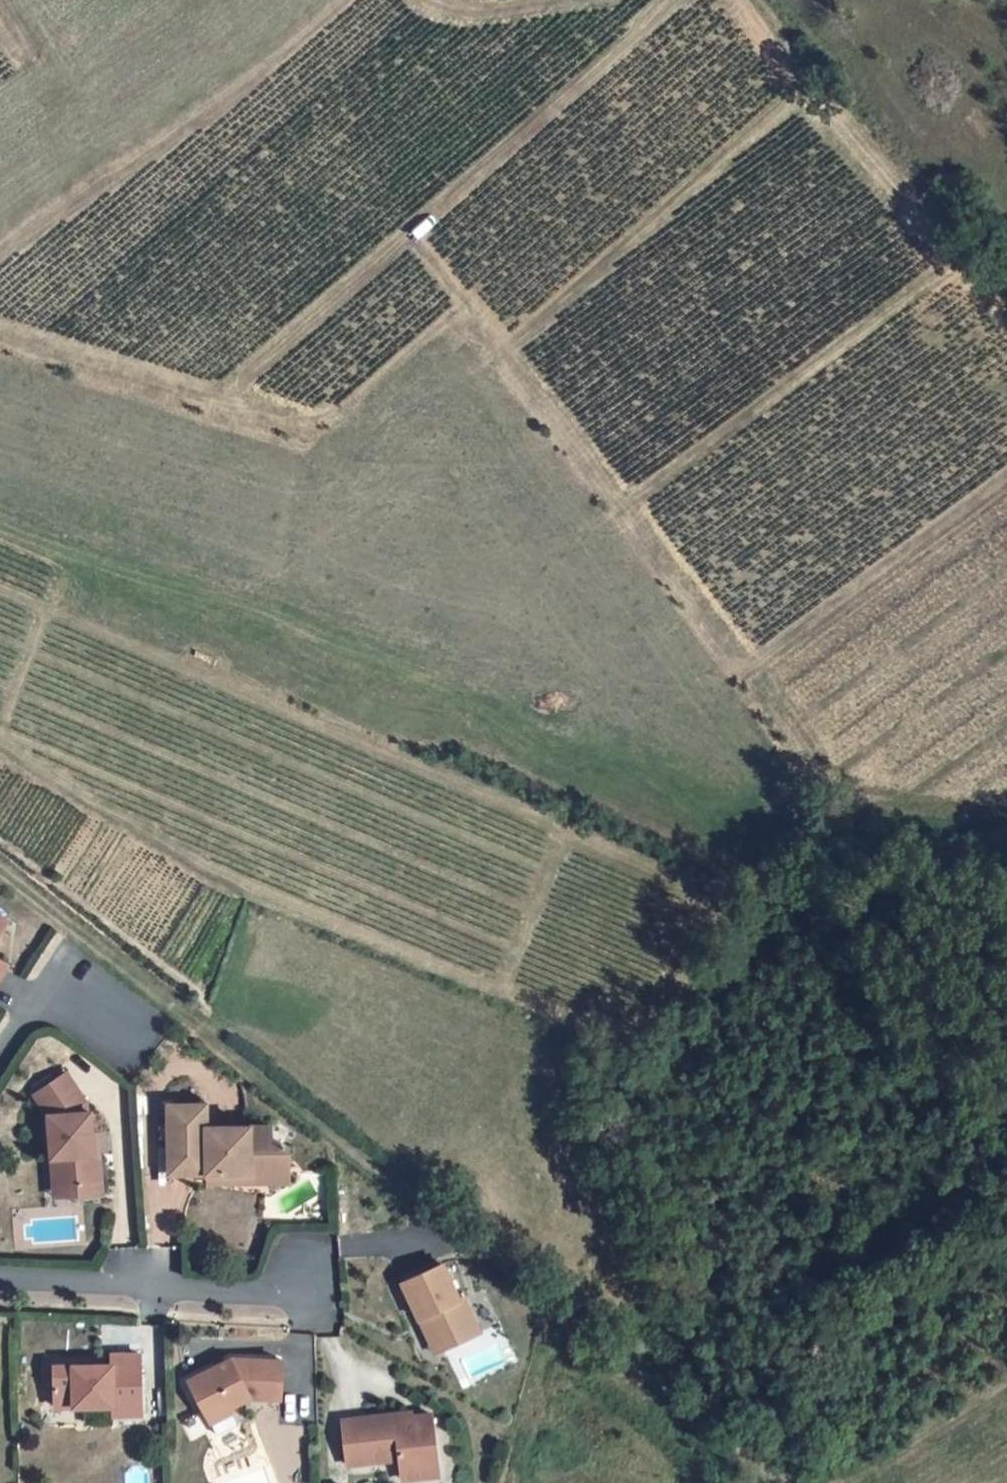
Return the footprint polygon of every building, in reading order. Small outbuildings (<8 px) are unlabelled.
[(43,1164),(54,1164),(56,1195),(94,1194),(93,1164),(86,1164),(84,1122),(77,1122),(77,1109),(60,1083),(28,1103),(41,1123),(43,1164)] [(160,1116),(160,1183),(257,1186),(258,1180),(282,1180),(282,1161),(266,1150),(265,1140),(200,1139),(199,1117),(160,1116)] [(418,1330),(425,1327),(442,1362),(479,1346),(461,1309),(455,1311),(439,1278),(400,1294),(418,1330)] [(52,1376),(52,1418),(110,1416),(109,1426),(140,1425),(138,1365),(109,1367),(109,1375),(52,1376)] [(231,1367),(187,1391),(209,1434),(232,1422),(228,1415),(246,1407),(278,1407),(279,1370),(231,1367)] [(340,1434),(346,1479),(398,1472),(399,1480),(435,1476),(429,1427),(402,1430),(402,1426),(340,1434)]
